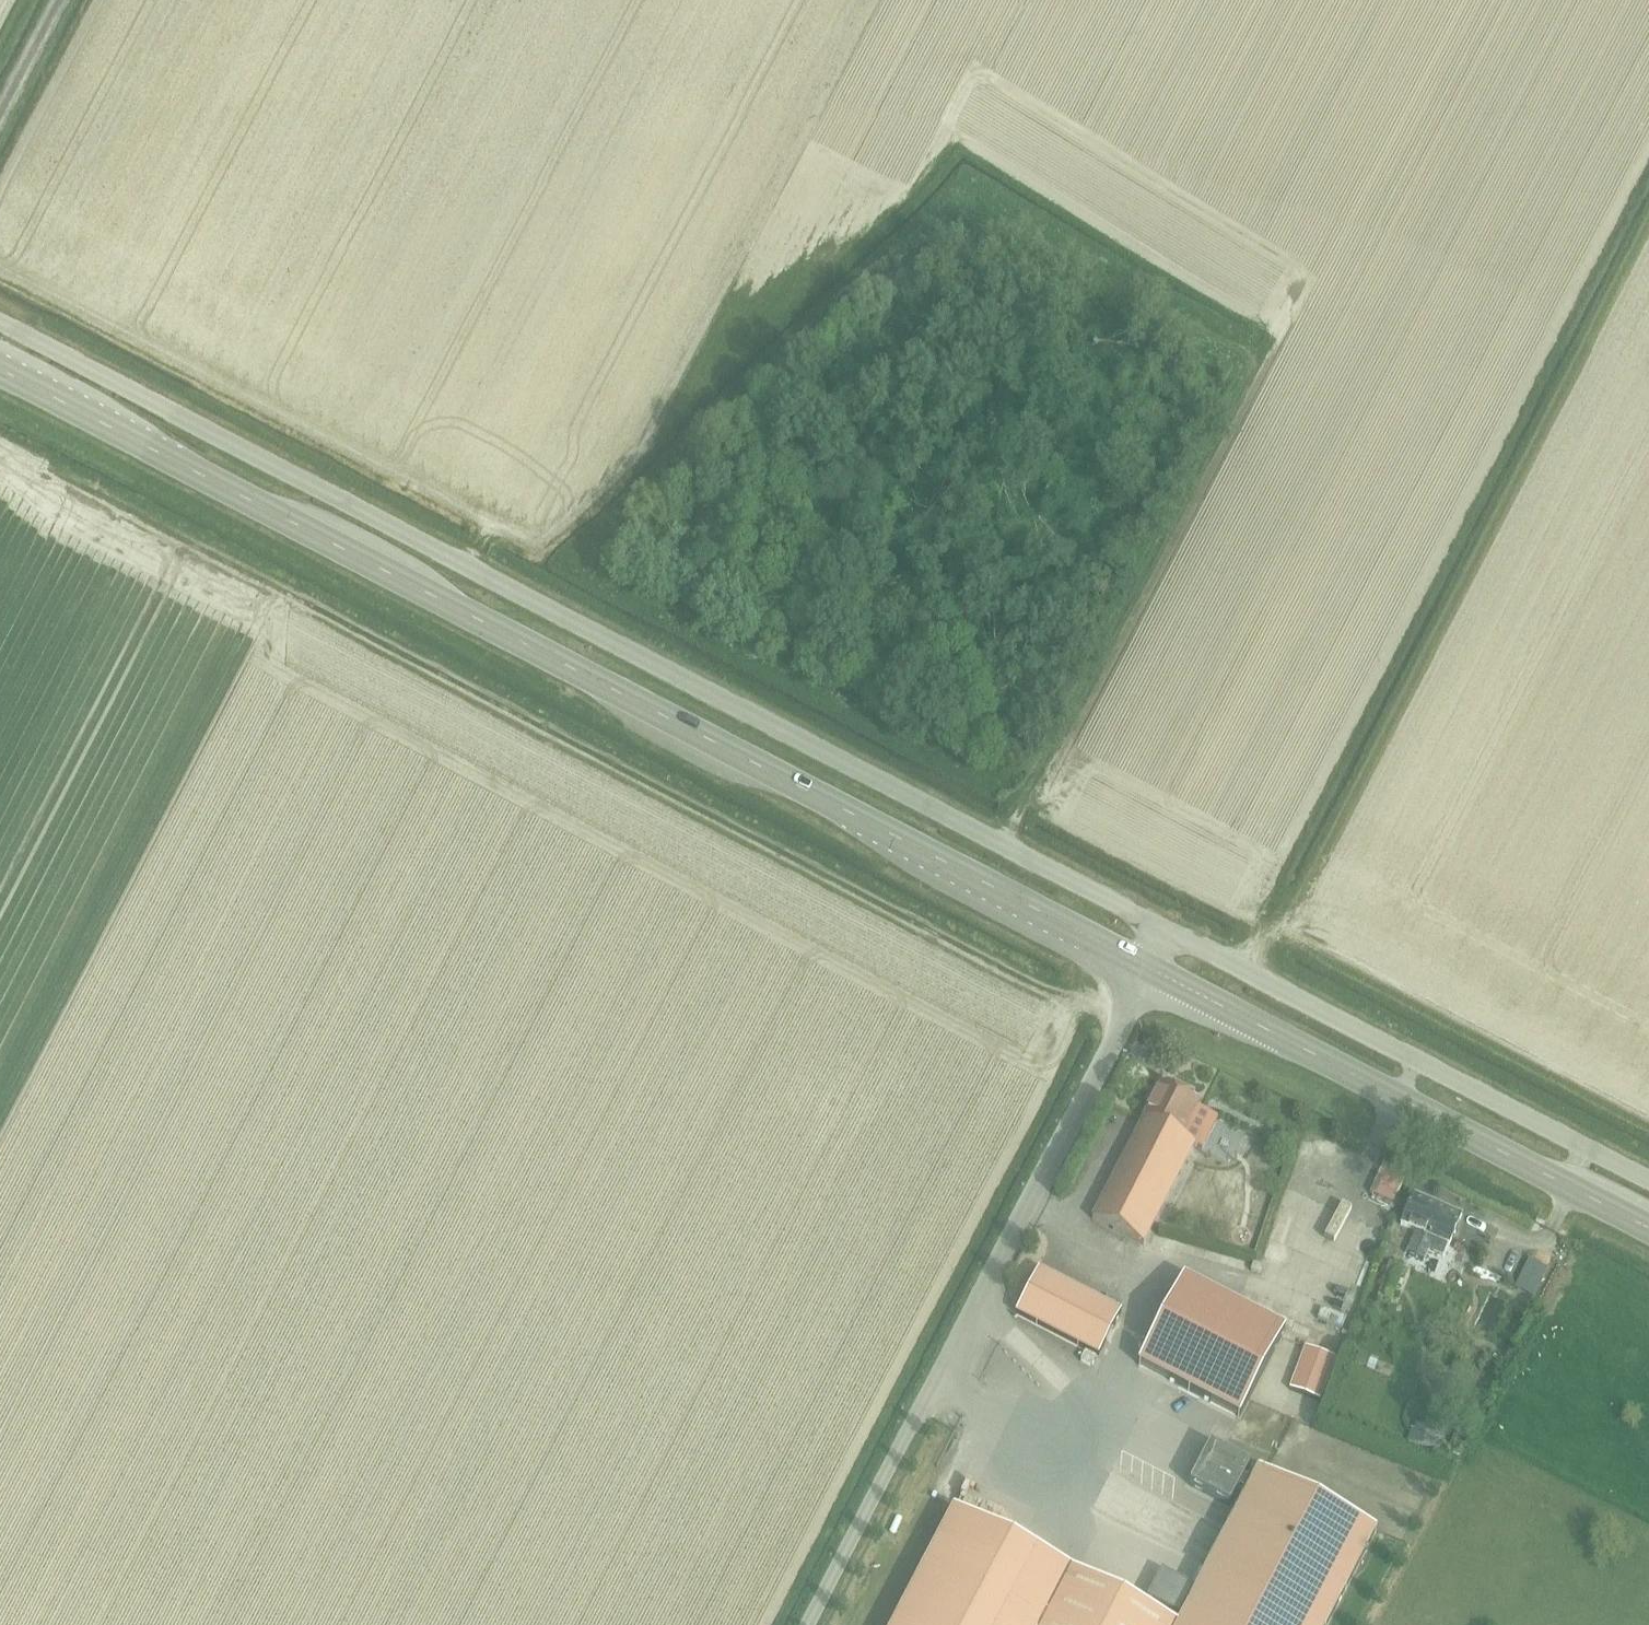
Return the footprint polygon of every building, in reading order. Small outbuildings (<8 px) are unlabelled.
[(1162,1084),(1144,1119),(1180,1138),(1181,1138),(1197,1107),(1199,1103),(1162,1084)] [(1195,1145),(1181,1138),(1180,1138),(1144,1119),(1099,1206),(1092,1219),(1143,1245),(1195,1145)] [(1413,1196),(1401,1225),(1416,1231),(1410,1245),(1406,1253),(1424,1261),(1425,1257),(1428,1251),(1443,1258),(1449,1246),(1456,1229),(1461,1217),(1413,1196)] [(1534,1297),(1548,1270),(1530,1259),(1515,1287),(1534,1297)] [(1120,1313),(1109,1306),(1045,1274),(1039,1271),(1016,1313),(1098,1355),(1120,1313)] [(1183,1278),(1138,1365),(1239,1418),(1285,1331),(1183,1278)] [(1305,1350),(1290,1391),(1321,1402),(1336,1361),(1305,1350)] [(1358,1355),(1354,1363),(1365,1367),(1369,1359),(1358,1355)] [(1410,1426),(1406,1440),(1431,1446),(1436,1428),(1415,1422),(1414,1428),(1410,1426)] [(1376,1532),(1259,1471),(1251,1485),(1243,1480),(1250,1466),(1210,1445),(1189,1486),(1229,1507),(1236,1493),(1245,1497),(1178,1624),(1327,1624),(1376,1532)] [(1036,1552),(958,1513),(900,1624),(1178,1624),(1036,1552)] [(1145,1599),(1177,1615),(1191,1588),(1160,1571),(1145,1599)]
